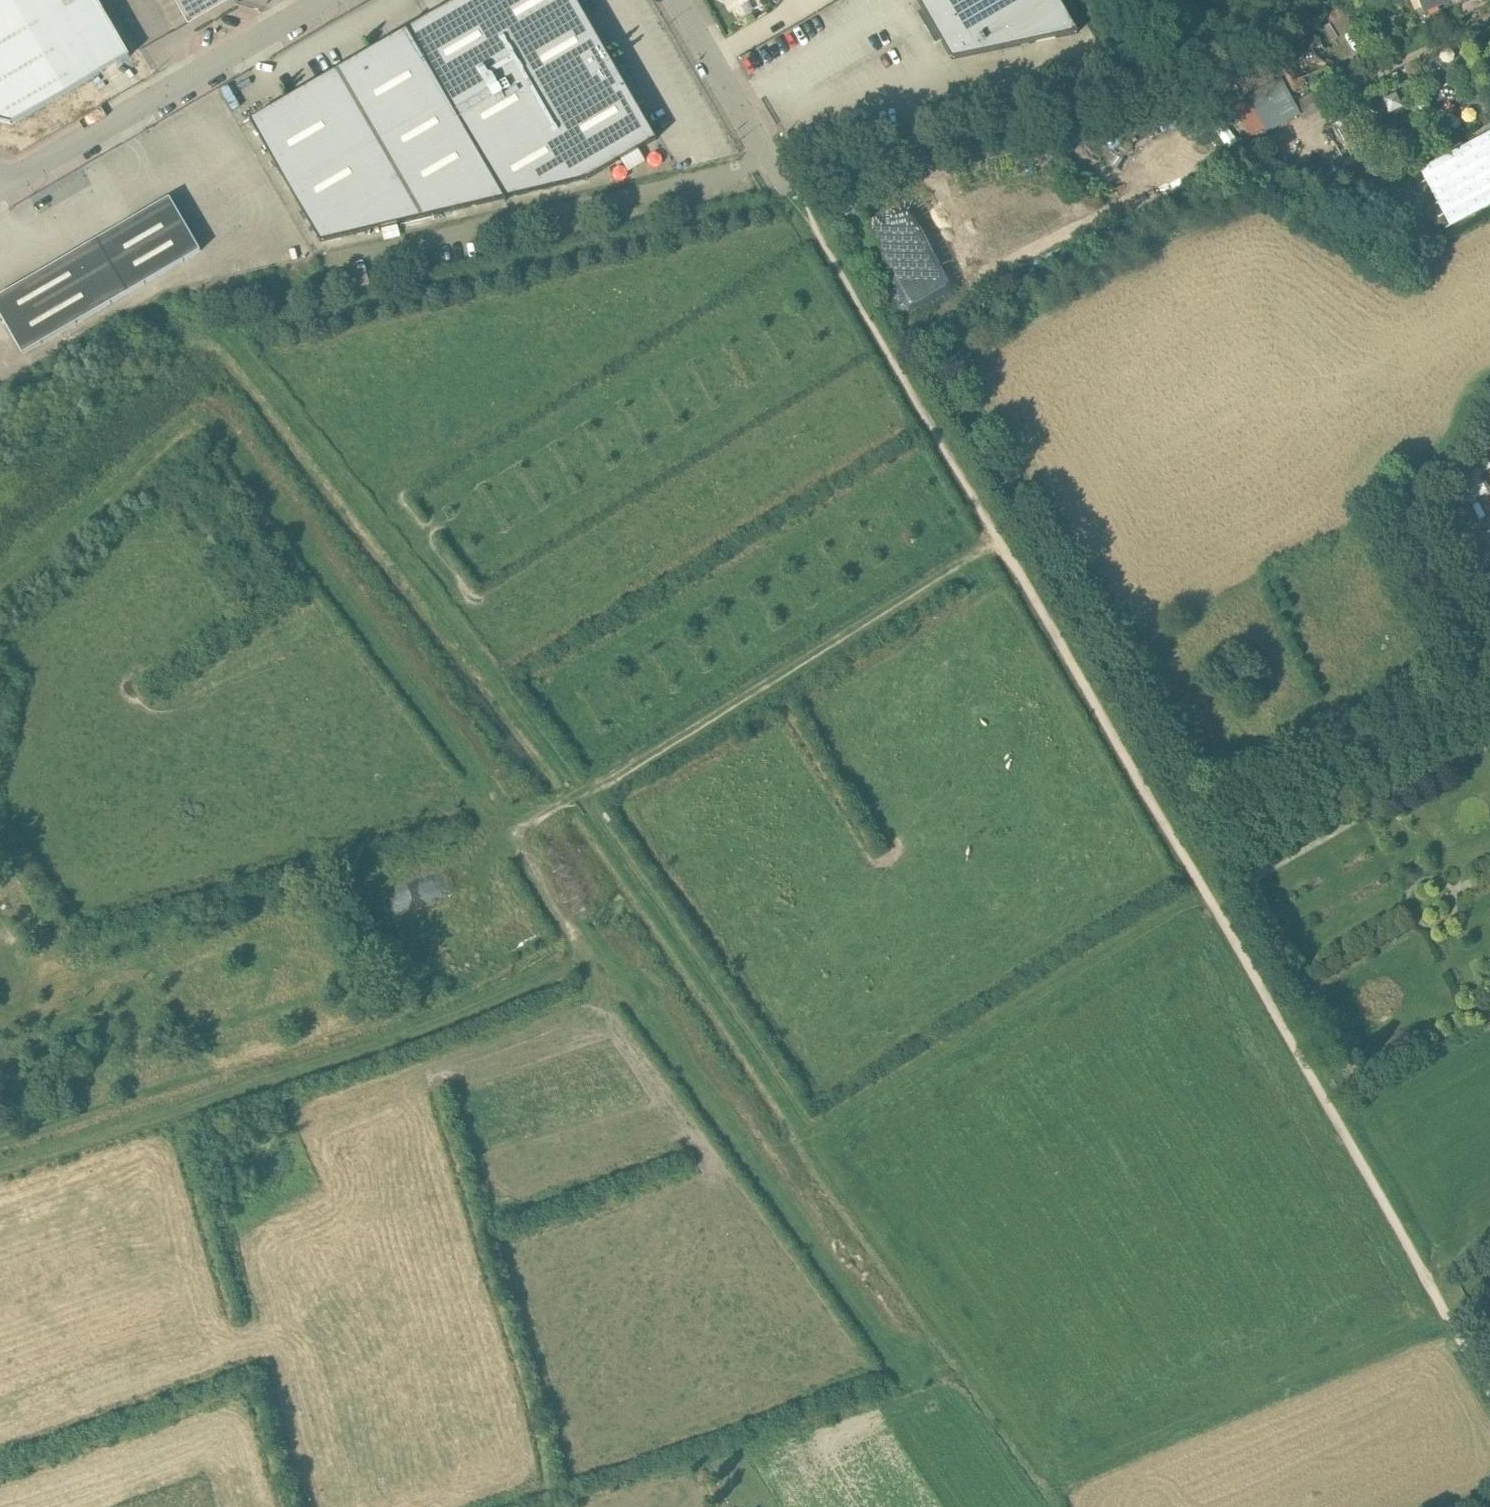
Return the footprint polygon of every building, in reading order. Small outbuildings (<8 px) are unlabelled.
[(98,0),(0,0),(0,122),(12,125),(130,56),(98,0)] [(187,20),(223,0),(176,0),(187,20)] [(407,30),(337,70),(251,120),(321,242),(423,218),(505,199),(587,180),(657,139),(576,0),(459,0),(407,30)] [(936,43),(942,40),(953,59),(1078,33),(1059,0),(919,0),(924,9),(923,9),(930,21),(931,21),(935,29),(940,39),(935,42),(936,43)] [(1456,0),(1420,0),(1425,13),(1456,0)] [(1284,6),(1290,19),(1303,13),(1297,1),(1284,6)] [(1290,90),(1334,75),(1325,47),(1281,62),(1290,90)] [(1417,61),(1404,67),(1410,79),(1423,74),(1417,61)] [(1267,134),(1301,116),(1282,79),(1248,97),(1267,134)] [(1382,98),(1389,115),(1405,108),(1398,91),(1382,98)] [(1382,98),(1380,94),(1368,99),(1377,120),(1389,115),(1382,98)] [(1420,169),(1450,228),(1489,207),(1489,132),(1420,169)] [(171,198),(101,238),(0,297),(0,314),(23,355),(202,252),(171,198)]
